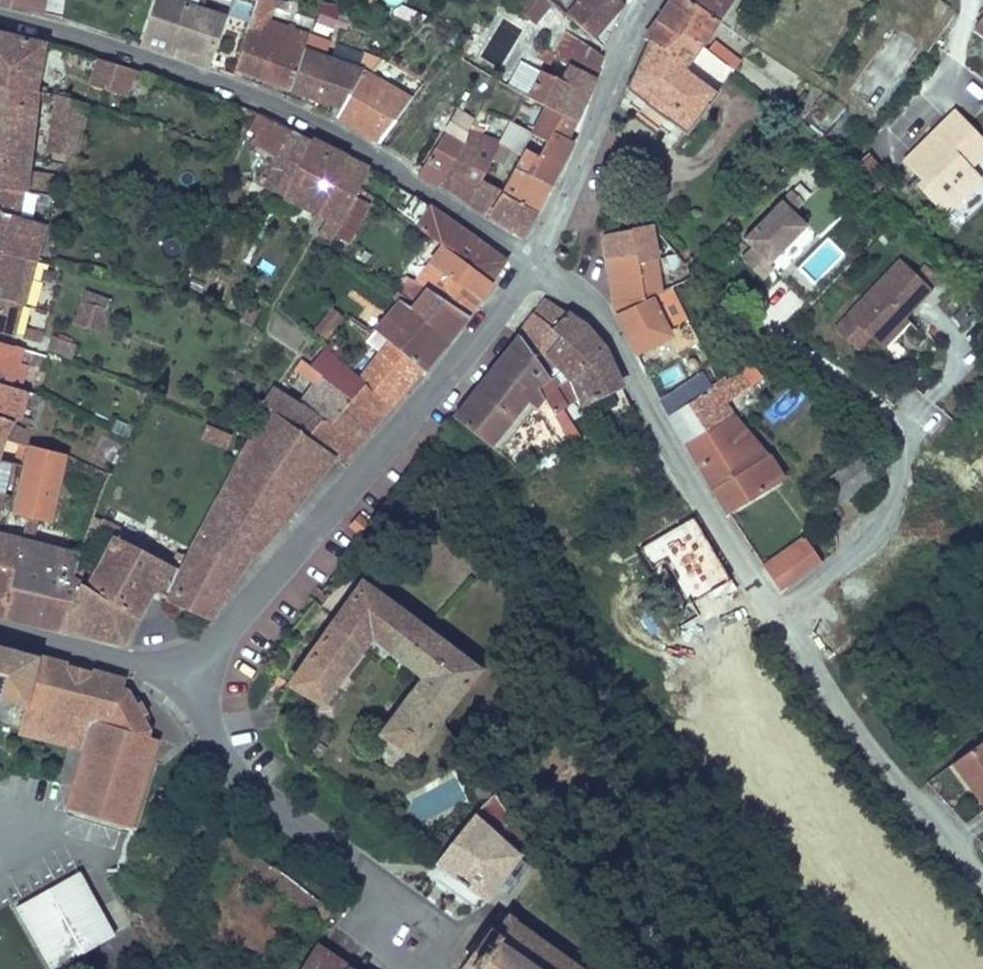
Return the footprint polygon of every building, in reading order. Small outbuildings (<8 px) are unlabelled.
[(40,14),(41,0),(0,0),(0,5),(40,14)] [(60,17),(62,0),(41,0),(40,14),(60,17)] [(216,17),(168,0),(151,0),(136,42),(168,53),(172,43),(203,53),(216,17)] [(269,13),(274,2),(268,0),(257,0),(254,8),(269,13)] [(286,10),(290,0),(277,0),(275,5),(277,6),(276,8),(286,10)] [(380,0),(357,0),(356,6),(377,11),(380,0)] [(545,0),(511,0),(507,5),(534,26),(550,5),(545,0)] [(562,15),(596,43),(607,30),(603,27),(614,13),(611,11),(620,0),(575,0),(562,15)] [(716,23),(682,0),(666,0),(650,22),(669,33),(699,48),(705,39),(716,23)] [(716,23),(730,0),(682,0),(716,23)] [(334,30),(337,7),(317,5),(314,27),(334,30)] [(308,41),(265,26),(269,13),(254,8),(234,68),(292,89),(308,41)] [(971,30),(982,40),(982,14),(971,30)] [(640,42),(655,51),(669,33),(650,22),(637,40),(640,42)] [(566,135),(585,87),(598,48),(557,23),(531,55),(545,62),(550,54),(567,62),(557,78),(539,70),(526,63),(517,59),(501,88),(516,94),(535,103),(528,117),(539,122),(566,135)] [(27,88),(42,44),(0,32),(0,88),(27,90),(27,88)] [(715,93),(683,71),(699,48),(669,33),(655,51),(640,42),(618,91),(643,109),(664,124),(682,137),(715,93)] [(368,56),(361,69),(325,56),(329,44),(309,38),(308,41),(292,89),(341,106),(363,69),(368,72),(377,60),(368,56)] [(732,71),(738,63),(705,39),(699,48),(732,71)] [(168,53),(199,64),(203,53),(172,43),(168,53)] [(80,81),(87,83),(94,61),(76,55),(73,64),(84,69),(80,81)] [(724,83),(732,71),(709,56),(701,68),(724,83)] [(539,70),(541,65),(529,59),(526,63),(539,70)] [(101,88),(123,95),(130,73),(94,61),(87,83),(101,88)] [(334,116),(379,144),(410,101),(368,72),(363,69),(341,106),(334,116)] [(51,95),(59,97),(66,76),(48,70),(40,92),(51,95)] [(82,104),(85,89),(87,83),(80,81),(66,76),(59,97),(82,104)] [(85,89),(99,94),(101,88),(87,83),(85,89)] [(16,192),(26,99),(27,90),(0,88),(0,190),(16,192)] [(26,99),(49,106),(51,95),(40,92),(27,88),(27,90),(26,99)] [(520,132),(528,117),(535,103),(516,94),(501,120),(518,131),(520,132)] [(66,154),(72,155),(82,104),(59,97),(51,95),(49,106),(43,148),(66,154)] [(511,141),(518,131),(501,120),(476,106),(471,116),(511,141)] [(654,137),(664,124),(643,109),(634,122),(654,137)] [(982,152),(982,148),(950,113),(900,158),(919,178),(913,184),(940,213),(976,180),(965,169),(982,152)] [(316,218),(341,155),(256,115),(251,128),(259,132),(253,145),(277,158),(262,190),(316,219),(316,218)] [(532,160),(552,172),(571,138),(566,135),(539,122),(530,138),(542,145),(533,160),(532,160)] [(418,171),(437,182),(460,148),(458,146),(461,141),(444,131),(418,171)] [(508,146),(517,151),(527,136),(520,132),(518,131),(511,141),(508,146)] [(224,144),(231,147),(235,137),(228,134),(224,144)] [(437,182),(454,192),(487,141),(474,134),(463,150),(460,148),(437,182)] [(454,192),(470,200),(503,153),(487,141),(454,192)] [(520,234),(533,209),(504,192),(519,169),(509,161),(513,155),(526,162),(529,157),(517,151),(508,146),(503,153),(470,200),(520,234)] [(59,164),(63,165),(66,154),(43,148),(41,159),(59,164)] [(863,186),(882,168),(867,152),(848,170),(863,186)] [(820,162),(824,158),(819,153),(816,156),(820,162)] [(330,246),(332,248),(353,199),(368,166),(341,155),(316,218),(316,219),(325,223),(314,245),(320,248),(314,258),(320,261),(330,246)] [(504,192),(533,209),(552,172),(532,160),(533,160),(529,157),(526,162),(521,170),(519,169),(504,192)] [(47,197),(52,198),(59,164),(41,159),(35,195),(47,197)] [(26,208),(28,194),(16,192),(0,190),(0,218),(11,221),(14,205),(26,208)] [(766,267),(803,228),(789,215),(800,204),(788,192),(740,243),(748,251),(766,267)] [(33,206),(44,209),(47,197),(35,195),(33,206)] [(332,248),(345,258),(369,207),(353,199),(332,248)] [(488,292),(504,269),(415,199),(397,224),(438,254),(488,292)] [(30,267),(39,230),(11,221),(0,218),(0,259),(30,267)] [(654,260),(651,249),(664,241),(649,226),(597,237),(602,263),(630,257),(633,266),(654,260)] [(770,272),(766,267),(748,251),(738,262),(760,282),(770,272)] [(665,261),(672,272),(686,264),(675,253),(665,261)] [(472,315),(488,292),(438,254),(408,297),(398,290),(391,300),(393,301),(413,311),(425,294),(439,305),(445,298),(458,304),(472,315)] [(648,295),(661,290),(657,275),(664,273),(661,264),(655,264),(654,260),(633,266),(630,257),(602,263),(611,311),(648,295)] [(24,289),(30,267),(0,259),(0,303),(11,305),(16,305),(24,289)] [(409,286),(413,281),(407,277),(404,282),(409,286)] [(901,334),(906,337),(932,308),(900,279),(849,336),(876,361),(901,334)] [(652,303),(665,299),(661,289),(661,290),(648,295),(652,303)] [(97,334),(108,300),(82,292),(71,326),(97,334)] [(440,347),(441,348),(472,315),(458,304),(445,298),(439,305),(425,294),(413,311),(393,301),(391,300),(384,312),(392,314),(413,321),(440,347)] [(629,351),(664,336),(652,303),(648,295),(611,311),(629,351)] [(531,316),(548,329),(564,311),(545,299),(531,316)] [(4,337),(11,305),(0,303),(0,336),(4,337)] [(328,310),(315,334),(330,343),(344,319),(328,310)] [(548,329),(565,344),(581,324),(564,311),(548,329)] [(415,374),(440,347),(413,321),(392,314),(381,329),(373,341),(389,351),(415,374)] [(575,353),(565,344),(548,329),(531,316),(516,333),(540,370),(535,377),(546,393),(537,399),(548,416),(573,404),(561,379),(564,375),(559,366),(575,353)] [(366,337),(373,341),(381,329),(374,324),(366,337)] [(583,361),(600,347),(581,324),(565,344),(575,353),(583,361)] [(535,377),(540,370),(516,333),(499,356),(518,389),(527,383),(537,398),(537,399),(546,393),(535,377)] [(876,361),(884,368),(910,340),(906,337),(901,334),(876,361)] [(47,354),(72,362),(77,347),(52,338),(47,354)] [(13,369),(17,350),(0,346),(0,389),(22,397),(26,398),(32,373),(13,369)] [(598,433),(627,417),(600,347),(583,361),(575,353),(559,366),(564,375),(561,379),(573,404),(583,400),(598,433)] [(358,387),(386,412),(418,377),(415,374),(389,351),(358,387)] [(386,412),(358,387),(322,353),(308,371),(320,381),(318,382),(373,425),(386,412)] [(530,407),(518,389),(499,356),(489,368),(515,391),(511,398),(528,409),(530,407)] [(318,382),(320,381),(308,371),(300,365),(294,373),(314,388),(318,382)] [(493,453),(528,409),(511,398),(515,391),(489,368),(449,417),(493,453)] [(683,449),(734,416),(728,408),(753,391),(740,373),(708,392),(664,417),(681,450),(683,449)] [(656,401),(664,417),(708,392),(702,377),(656,401)] [(336,467),(373,425),(318,382),(314,388),(299,407),(268,389),(261,401),(256,399),(253,403),(265,412),(326,461),(336,467)] [(530,407),(537,398),(527,383),(518,389),(530,407)] [(15,421),(22,397),(0,389),(0,417),(15,421)] [(280,522),(326,461),(265,412),(247,438),(192,541),(235,567),(280,522)] [(729,518),(784,484),(770,458),(768,460),(734,416),(683,449),(729,518)] [(206,428),(200,443),(226,453),(231,438),(206,428)] [(9,449),(20,450),(22,436),(9,432),(5,449),(9,449)] [(10,516),(43,525),(61,457),(28,447),(10,516)] [(6,458),(16,462),(20,450),(9,449),(6,458)] [(14,472),(16,462),(6,458),(0,456),(0,468),(14,472)] [(836,504),(869,480),(855,461),(822,485),(836,504)] [(0,484),(0,495),(7,496),(9,487),(0,484)] [(89,506),(94,509),(101,491),(96,490),(89,506)] [(103,534),(108,525),(91,516),(87,526),(103,534)] [(349,544),(357,550),(365,540),(355,533),(349,544)] [(146,588),(160,593),(174,569),(111,535),(93,568),(82,586),(133,616),(146,588)] [(10,571),(18,542),(0,537),(0,568),(10,571)] [(818,564),(800,538),(760,566),(778,592),(818,564)] [(186,614),(198,619),(235,567),(192,541),(160,601),(172,608),(186,614)] [(58,601),(74,562),(76,557),(18,542),(10,571),(0,608),(0,618),(54,630),(56,627),(64,605),(58,601)] [(133,616),(82,586),(93,568),(74,562),(58,601),(64,605),(56,627),(119,643),(133,616)] [(10,571),(0,568),(0,608),(10,571)] [(419,737),(473,669),(358,578),(287,684),(316,700),(366,634),(418,673),(379,731),(400,745),(408,751),(413,745),(419,737)] [(184,619),(186,614),(172,608),(171,612),(184,619)] [(830,646),(837,640),(830,632),(823,639),(830,646)] [(563,651),(573,644),(567,635),(557,641),(563,651)] [(23,708),(38,661),(0,650),(0,702),(23,708)] [(120,696),(123,684),(38,661),(23,708),(86,726),(108,732),(120,696)] [(148,741),(136,737),(140,726),(138,720),(131,704),(130,700),(120,696),(108,732),(86,726),(73,755),(79,757),(62,815),(122,832),(148,741)] [(138,720),(142,718),(136,702),(131,704),(138,720)] [(23,708),(16,736),(69,751),(67,754),(73,755),(86,726),(23,708)] [(381,751),(392,758),(400,745),(379,731),(374,738),(385,745),(381,751)] [(413,745),(423,752),(430,743),(419,737),(413,745)] [(369,744),(381,751),(385,745),(374,738),(369,744)] [(951,765),(982,809),(982,742),(951,765)] [(379,823),(417,760),(406,754),(408,751),(400,745),(392,758),(387,766),(361,809),(379,823)] [(487,904),(520,859),(496,840),(512,820),(493,795),(448,847),(434,866),(487,904)] [(434,866),(448,847),(427,830),(413,849),(434,866)] [(110,938),(75,875),(12,910),(45,968),(54,968),(110,938)] [(504,918),(491,936),(480,930),(474,938),(478,941),(474,948),(476,950),(468,961),(464,959),(458,968),(577,968),(504,918)] [(341,965),(310,945),(295,968),(339,968),(341,965)]
